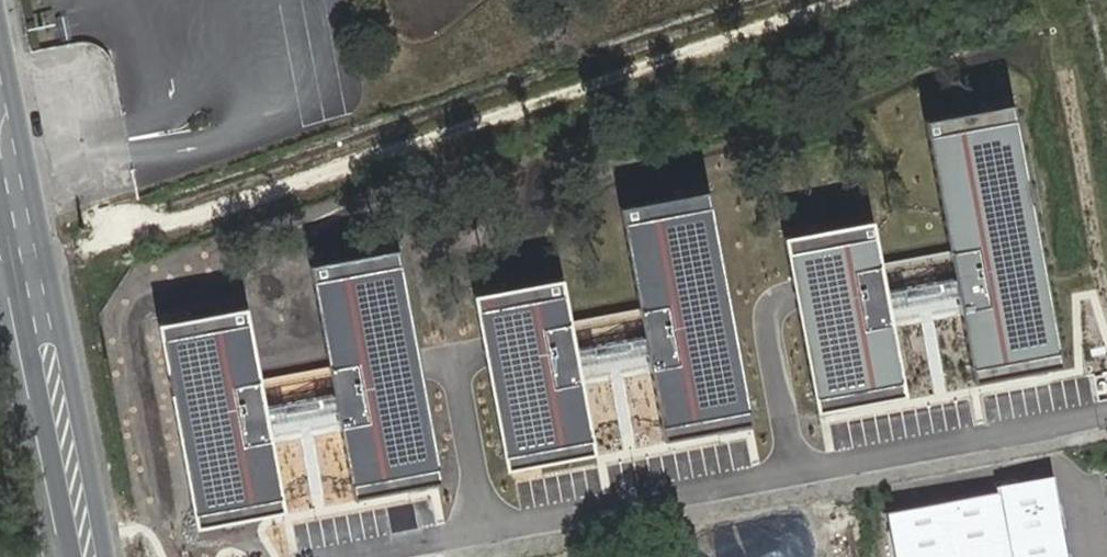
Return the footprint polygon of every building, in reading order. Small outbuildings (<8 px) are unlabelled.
[(887,225),(785,243),(814,412),(919,394),(907,326),(973,315),(984,379),(1068,365),(1023,108),(935,124),(959,259),(895,270),(887,225)] [(594,296),(489,315),(520,485),(623,466),(610,398),(680,385),(691,449),(770,435),(728,206),(641,221),(661,329),(602,340),(594,296)] [(255,304),(159,321),(196,529),(298,511),(286,443),(356,430),(367,494),(446,480),(404,250),(316,266),(336,374),(270,386),(255,304)] [(889,518),(896,556),(1070,556),(1057,488),(889,518)]
